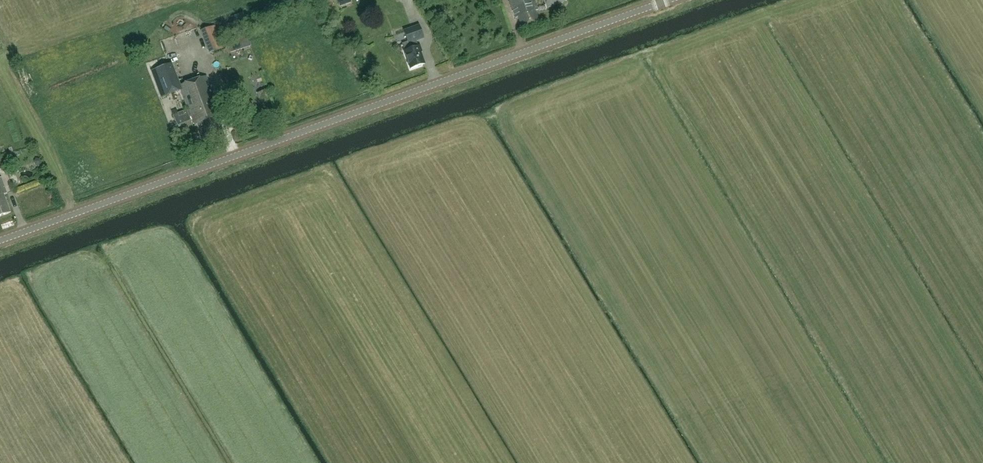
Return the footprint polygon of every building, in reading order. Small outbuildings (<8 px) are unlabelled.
[(515,18),(518,17),(522,28),(539,22),(535,10),(538,9),(534,0),(509,0),(515,18)] [(217,49),(220,49),(219,24),(207,24),(208,46),(217,46),(217,49)] [(408,42),(403,44),(405,51),(404,51),(410,69),(424,64),(418,46),(416,40),(423,37),(419,26),(404,31),(408,42)] [(228,43),(231,53),(250,46),(247,37),(228,43)] [(168,64),(151,70),(161,96),(180,89),(194,126),(198,124),(204,141),(223,134),(217,117),(220,115),(205,76),(177,86),(168,64)] [(261,87),(265,96),(270,93),(266,84),(261,87)] [(193,127),(187,110),(173,115),(180,133),(193,127)] [(0,178),(0,216),(10,213),(4,194),(7,193),(1,178),(0,178)]
